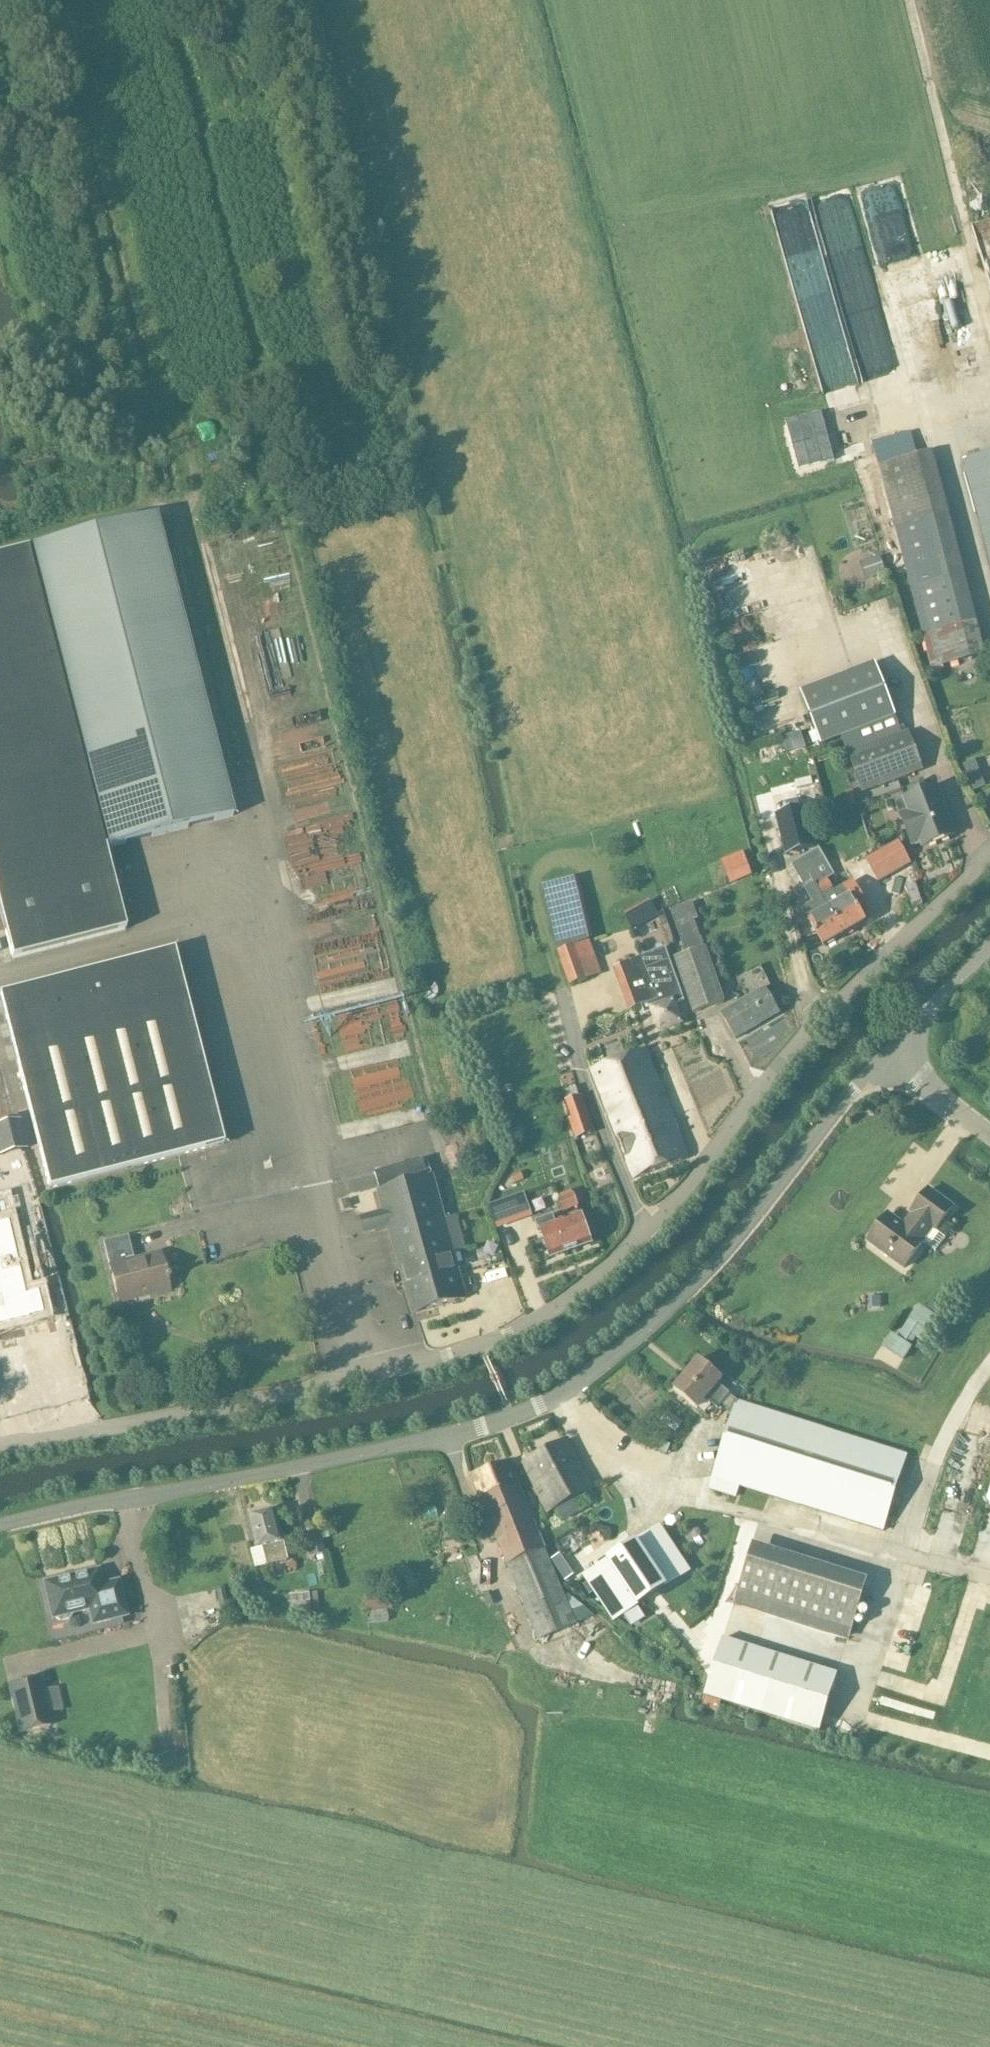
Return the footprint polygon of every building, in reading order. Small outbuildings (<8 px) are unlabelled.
[(793,283),(824,395),(862,385),(831,273),(793,283)] [(878,467),(878,468),(932,672),(986,658),(933,453),(878,467)] [(963,460),(989,566),(989,454),(963,460)] [(27,550),(104,850),(232,817),(156,517),(27,550)] [(104,850),(27,550),(0,557),(0,910),(13,960),(125,931),(104,850)] [(865,581),(884,573),(876,556),(857,565),(865,581)] [(801,692),(821,747),(895,719),(875,664),(801,692)] [(863,794),(924,770),(909,733),(848,756),(863,794)] [(982,778),(970,783),(973,792),(986,787),(982,778)] [(900,814),(912,845),(922,841),(924,847),(954,836),(947,817),(943,818),(932,790),(903,802),(906,811),(900,814)] [(807,814),(778,821),(786,854),(786,853),(815,846),(807,814)] [(894,845),(869,858),(879,874),(902,859),(894,845)] [(802,860),(792,866),(813,902),(814,905),(803,911),(809,923),(823,947),(845,935),(817,885),(826,880),(834,875),(819,850),(802,860)] [(752,877),(744,852),(722,859),(730,884),(752,877)] [(826,880),(817,885),(845,935),(866,923),(862,914),(868,910),(852,883),(834,893),(826,880)] [(651,903),(625,918),(633,931),(658,917),(657,914),(651,903)] [(670,911),(686,956),(704,950),(695,922),(698,921),(693,903),(670,911)] [(569,985),(585,979),(573,947),(557,952),(569,985)] [(645,1016),(651,1013),(677,1004),(685,1001),(665,949),(616,967),(624,990),(623,993),(623,994),(626,996),(631,1009),(641,1005),(645,1016)] [(704,950),(686,956),(674,960),(693,1015),(725,1003),(706,949),(705,950),(704,950)] [(0,995),(0,1000),(24,1093),(49,1190),(116,1173),(224,1145),(174,951),(0,995)] [(736,1039),(772,1019),(779,1015),(765,989),(721,1015),(736,1039)] [(683,1023),(677,1004),(651,1013),(658,1031),(659,1033),(660,1033),(661,1033),(662,1033),(681,1027),(682,1027),(683,1026),(683,1025),(683,1023)] [(647,1050),(592,1072),(634,1179),(689,1158),(647,1050)] [(584,1097),(568,1102),(565,1103),(571,1120),(568,1121),(575,1141),(596,1134),(584,1097)] [(0,1126),(0,1154),(1,1157),(28,1151),(21,1121),(0,1126)] [(414,1314),(416,1314),(465,1299),(452,1255),(466,1251),(456,1216),(446,1219),(434,1177),(429,1178),(423,1160),(375,1174),(381,1192),(379,1193),(414,1314)] [(524,1169),(509,1175),(512,1182),(527,1177),(524,1169)] [(953,1208),(937,1197),(928,1190),(911,1213),(913,1214),(904,1227),(888,1215),(868,1242),(904,1269),(924,1242),(923,1242),(933,1229),(936,1231),(953,1208)] [(514,1217),(527,1214),(520,1193),(508,1196),(514,1217)] [(563,1213),(578,1207),(573,1193),(558,1198),(563,1213)] [(342,1202),(344,1210),(352,1207),(350,1199),(342,1202)] [(582,1215),(557,1224),(553,1215),(535,1221),(539,1231),(540,1230),(551,1259),(592,1244),(582,1215)] [(6,1323),(40,1313),(33,1289),(21,1293),(0,1218),(0,1300),(6,1323)] [(160,1254),(134,1261),(128,1237),(103,1243),(109,1268),(119,1305),(170,1291),(160,1254)] [(881,1307),(881,1297),(872,1298),(873,1308),(881,1307)] [(900,1331),(920,1345),(937,1319),(917,1305),(900,1331)] [(889,1333),(880,1346),(901,1360),(910,1347),(889,1333)] [(723,1406),(733,1414),(737,1402),(718,1385),(722,1380),(698,1360),(674,1390),(698,1410),(706,1399),(719,1411),(723,1406)] [(733,1414),(712,1477),(712,1478),(799,1506),(883,1532),(908,1455),(824,1429),(737,1401),(737,1402),(733,1414)] [(523,1464),(548,1512),(594,1488),(569,1440),(523,1464)] [(472,1477),(508,1565),(545,1550),(509,1462),(472,1477)] [(250,1519),(257,1550),(263,1549),(267,1566),(288,1561),(276,1512),(264,1515),(263,1514),(261,1513),(260,1513),(259,1513),(257,1513),(255,1514),(254,1515),(253,1516),(252,1517),(252,1518),(250,1519)] [(336,1527),(328,1528),(330,1537),(338,1536),(336,1527)] [(583,1578),(612,1622),(689,1572),(659,1527),(583,1578)] [(326,1554),(321,1531),(306,1534),(312,1557),(326,1554)] [(577,1625),(545,1550),(508,1565),(516,1586),(540,1642),(577,1625)] [(750,1553),(734,1603),(848,1640),(864,1589),(750,1553)] [(89,1611),(92,1626),(127,1618),(118,1582),(102,1586),(98,1571),(44,1584),(52,1620),(55,1619),(60,1622),(70,1620),(70,1619),(72,1615),(89,1611)] [(310,1593),(289,1595),(291,1611),(312,1609),(310,1593)] [(366,1597),(368,1612),(393,1609),(391,1593),(366,1597)] [(389,1621),(387,1611),(368,1614),(369,1624),(389,1621)] [(836,1677),(772,1657),(722,1641),(703,1698),(818,1735),(836,1677)] [(979,1688),(989,1691),(989,1648),(979,1688)] [(175,1667),(167,1668),(167,1678),(175,1678),(175,1667)] [(8,1687),(16,1720),(19,1734),(50,1727),(39,1680),(8,1687)]
